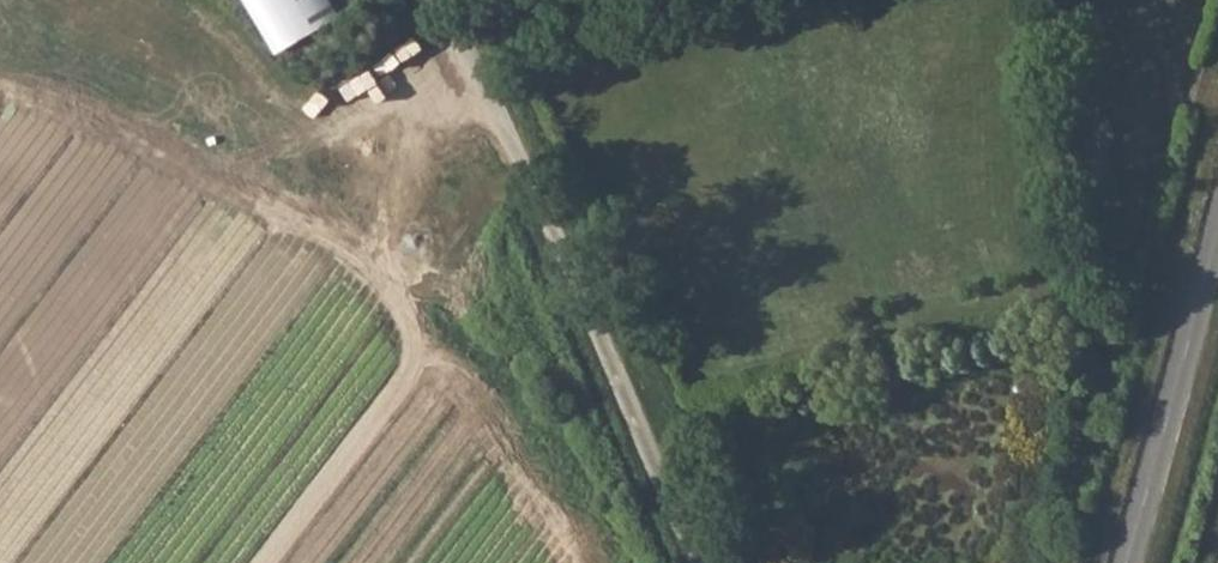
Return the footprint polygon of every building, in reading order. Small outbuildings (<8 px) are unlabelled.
[(277,51),(339,17),(330,0),(247,0),(277,51)]
